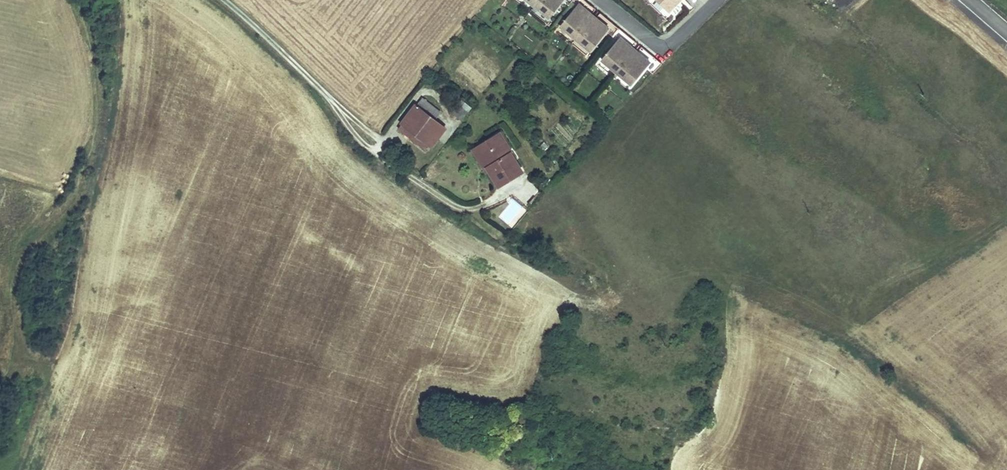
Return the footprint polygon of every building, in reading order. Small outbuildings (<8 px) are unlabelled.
[(565,0),(527,0),(551,18),(565,1),(565,0)] [(615,22),(602,13),(599,17),(596,21),(591,17),(594,13),(597,9),(586,0),(584,0),(576,10),(563,27),(593,50),(607,33),(615,22)] [(565,1),(576,10),(584,0),(565,0),(565,1)] [(671,9),(679,0),(661,0),(671,9)] [(619,42),(627,32),(615,22),(607,33),(619,42)] [(649,66),(657,55),(644,45),(641,50),(638,54),(633,50),(636,46),(640,42),(627,32),(619,42),(605,60),(635,83),(649,66)] [(657,72),(665,61),(657,55),(649,66),(657,72)] [(423,100),(404,126),(434,147),(445,131),(435,124),(442,113),(423,100)] [(469,110),(459,103),(450,117),(461,123),(469,110)] [(434,147),(404,126),(399,134),(429,155),(434,147)] [(502,129),(494,132),(502,147),(510,143),(502,129)] [(522,167),(510,143),(502,147),(494,132),(478,141),(490,164),(486,166),(494,182),(522,167)] [(490,164),(478,141),(468,146),(481,169),(486,166),(490,164)]
